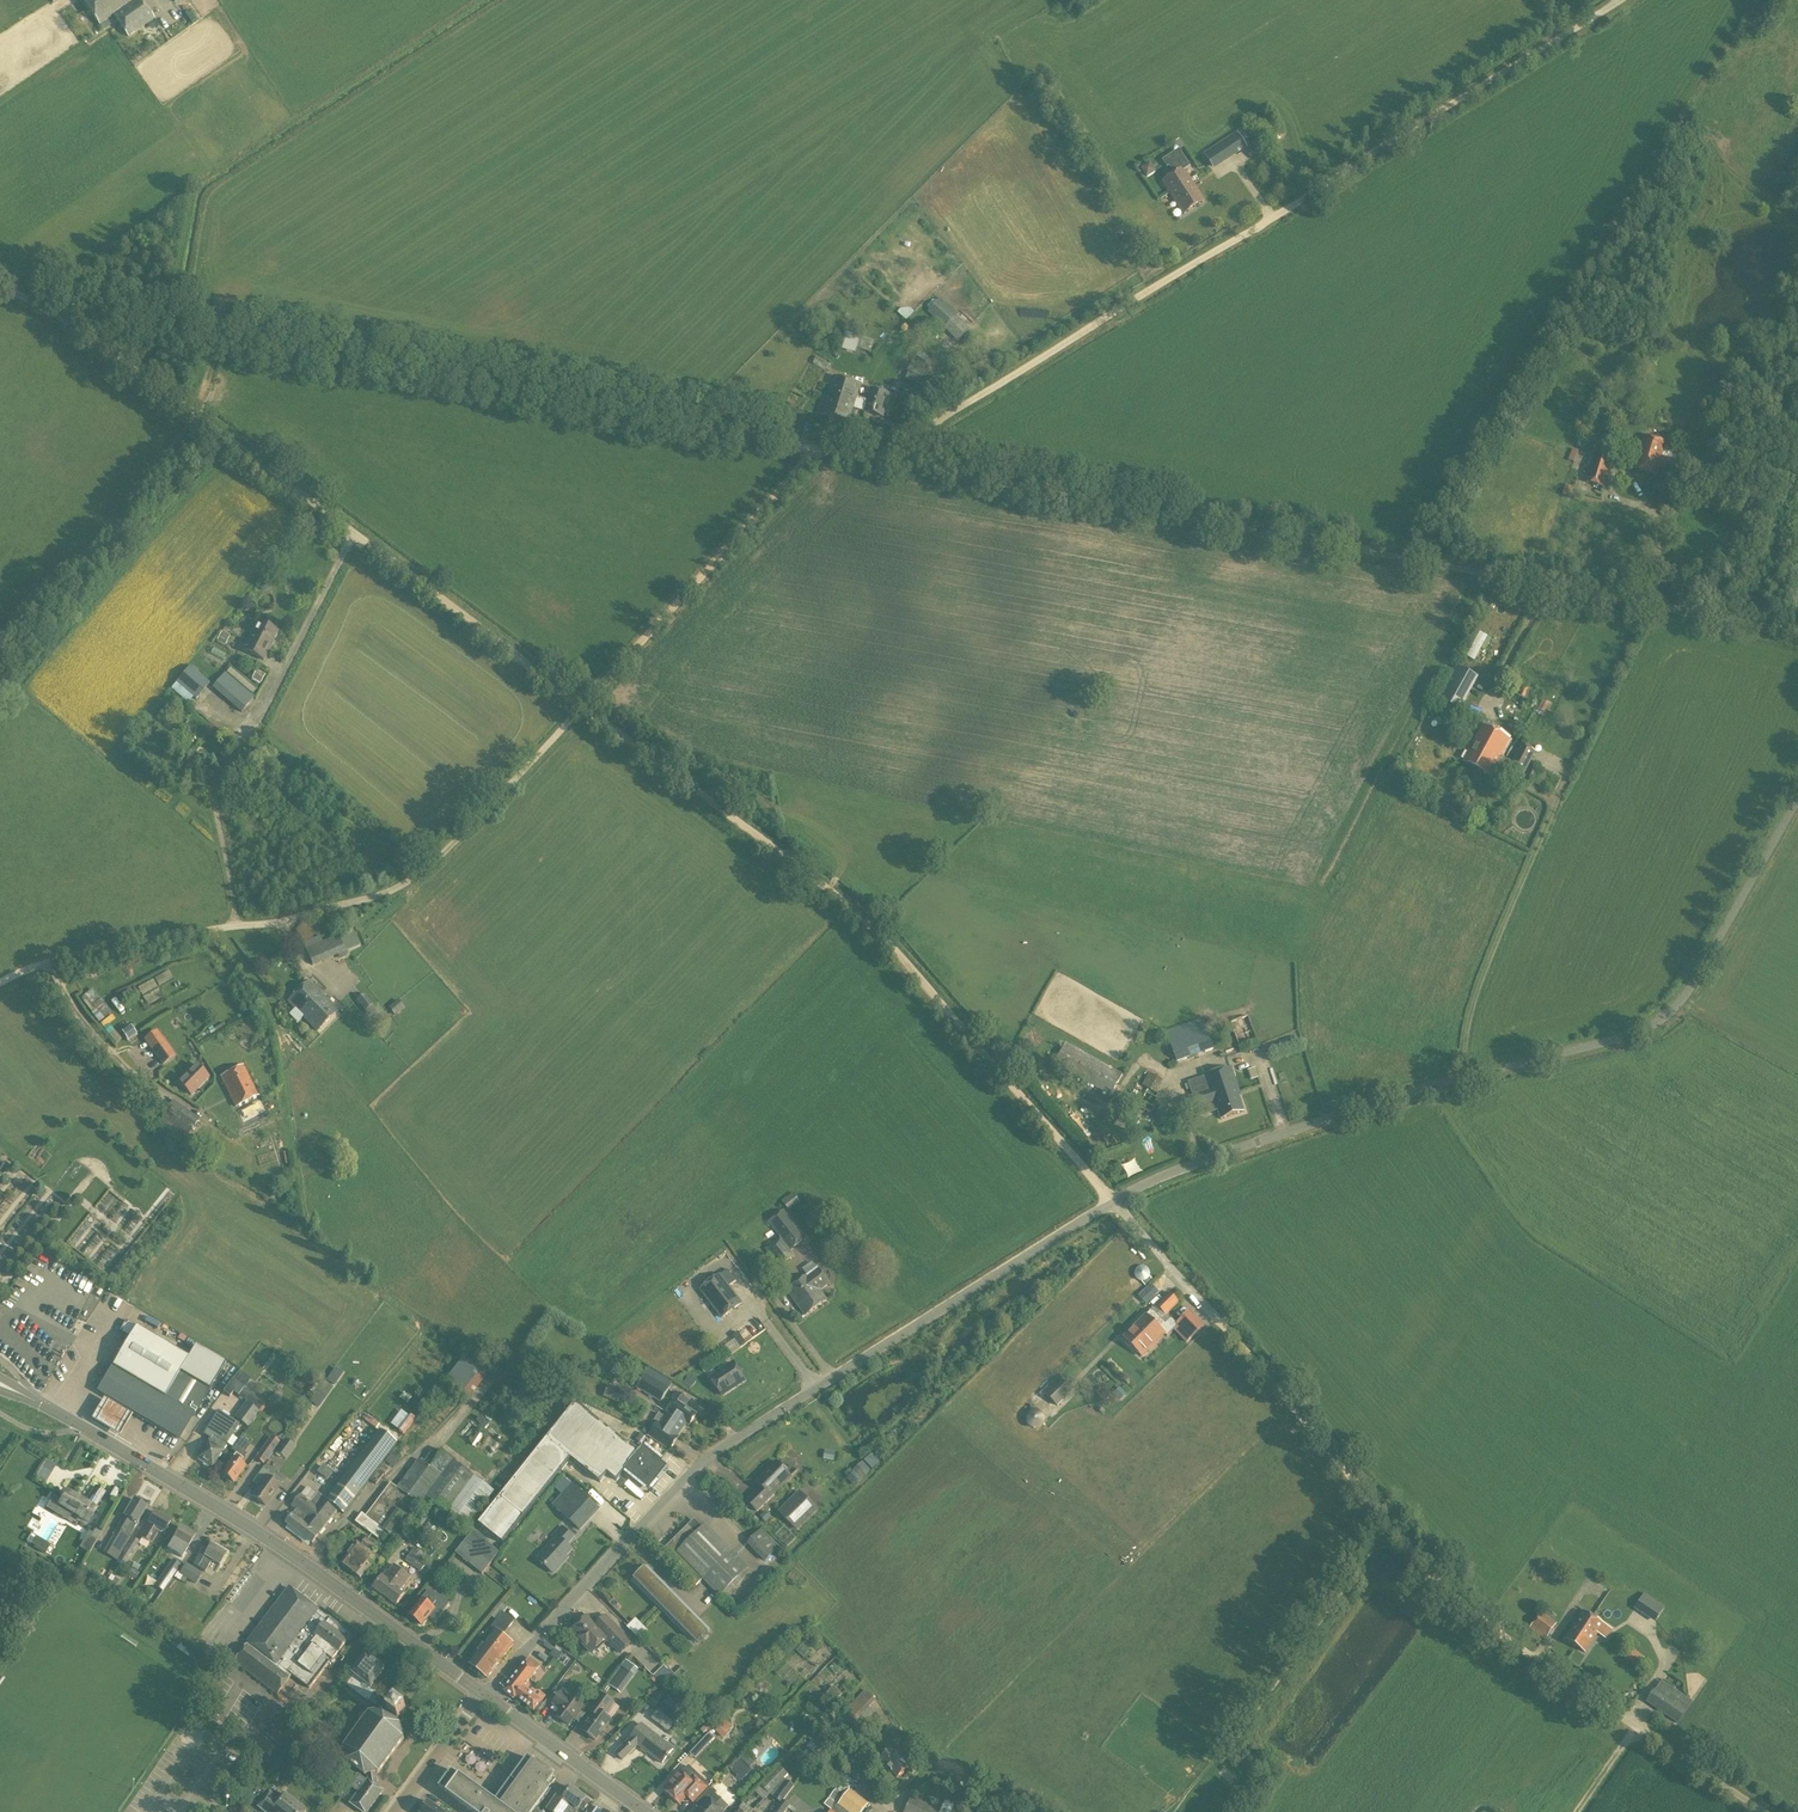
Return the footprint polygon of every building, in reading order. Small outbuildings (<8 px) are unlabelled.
[(140,0),(82,0),(99,25),(113,15),(128,37),(153,19),(140,0)] [(156,38),(164,34),(159,25),(151,29),(156,38)] [(1237,132),(1228,138),(1239,154),(1247,148),(1245,145),(1237,132)] [(1184,147),(1179,139),(1174,142),(1177,147),(1178,146),(1180,150),(1184,147)] [(1214,170),(1222,165),(1212,149),(1203,154),(1214,170)] [(1174,174),(1162,182),(1184,215),(1205,201),(1185,170),(1190,167),(1179,150),(1162,161),(1167,168),(1169,167),(1174,174)] [(1157,172),(1150,162),(1140,168),(1147,178),(1157,172)] [(958,340),(966,331),(953,318),(956,315),(940,299),(928,312),(945,327),(958,340)] [(848,336),(845,348),(852,350),(856,337),(848,335),(848,336)] [(912,361),(907,372),(922,380),(927,368),(912,361)] [(834,377),(823,415),(848,423),(853,409),(883,418),(890,394),(871,389),(868,400),(857,397),(860,385),(834,377)] [(1642,436),(1632,468),(1657,476),(1659,468),(1677,473),(1680,461),(1677,460),(1680,451),(1666,447),(1667,444),(1642,436)] [(1573,449),(1568,460),(1574,462),(1579,451),(1573,449)] [(1603,488),(1613,456),(1595,450),(1585,482),(1603,488)] [(1571,498),(1574,489),(1564,486),(1562,495),(1571,498)] [(262,580),(259,585),(259,588),(262,591),(266,590),(269,586),(269,582),(266,580),(262,580)] [(264,660),(272,644),(270,643),(276,631),(258,622),(244,650),(264,660)] [(222,632),(217,640),(225,645),(230,637),(222,632)] [(1476,661),(1487,635),(1479,632),(1468,657),(1476,661)] [(1457,711),(1476,678),(1455,666),(1436,699),(1457,711)] [(196,701),(210,684),(189,667),(175,684),(196,701)] [(257,669),(252,678),(260,683),(265,674),(257,669)] [(241,712),(254,698),(225,673),(212,687),(241,712)] [(1523,686),(1518,695),(1529,701),(1534,692),(1523,686)] [(1507,768),(1510,762),(1501,757),(1510,739),(1482,725),(1463,762),(1478,770),(1483,759),(1487,761),(1487,760),(1499,766),(1500,764),(1507,768)] [(1483,759),(1478,770),(1490,776),(1493,771),(1505,778),(1508,773),(1521,780),(1536,752),(1522,745),(1512,763),(1510,762),(1507,768),(1500,764),(1499,766),(1487,760),(1487,761),(1483,759)] [(1535,783),(1543,768),(1537,764),(1528,779),(1535,783)] [(1562,778),(1556,774),(1547,790),(1553,794),(1562,778)] [(339,935),(346,951),(360,945),(353,929),(339,935)] [(312,966),(345,951),(338,935),(305,949),(312,966)] [(141,992),(157,986),(156,984),(172,977),(169,971),(155,977),(156,979),(138,986),(141,992)] [(302,1015),(322,995),(308,981),(288,1001),(302,1015)] [(148,1004),(163,995),(158,988),(144,996),(148,1004)] [(97,998),(91,990),(85,995),(91,1002),(97,998)] [(365,1011),(373,1005),(364,993),(356,1000),(365,1011)] [(322,995),(302,1015),(317,1031),(338,1011),(336,1009),(337,1008),(333,1003),(332,1004),(322,995)] [(395,1014),(404,1006),(399,999),(389,1007),(395,1014)] [(1241,1053),(1259,1047),(1248,1016),(1230,1022),(1241,1053)] [(1177,1063),(1214,1050),(1202,1018),(1166,1031),(1177,1063)] [(132,1026),(122,1031),(127,1040),(137,1035),(132,1026)] [(156,1030),(144,1039),(162,1065),(176,1056),(157,1029),(156,1030)] [(1111,1095),(1122,1075),(1066,1043),(1055,1064),(1111,1095)] [(191,1095),(209,1077),(196,1064),(178,1082),(191,1095)] [(236,1107),(258,1095),(243,1066),(221,1077),(236,1107)] [(1237,1085),(1232,1068),(1188,1082),(1192,1095),(1184,1098),(1188,1110),(1214,1101),(1220,1119),(1244,1112),(1237,1090),(1241,1089),(1240,1085),(1237,1085)] [(1143,1083),(1158,1091),(1164,1080),(1149,1072),(1143,1083)] [(187,1135),(198,1119),(173,1101),(162,1117),(187,1135)] [(789,1210),(800,1202),(793,1192),(782,1201),(789,1210)] [(780,1268),(794,1257),(790,1251),(806,1239),(784,1211),(768,1222),(780,1238),(765,1249),(780,1268)] [(1139,1280),(1141,1281),(1142,1281),(1143,1281),(1144,1281),(1145,1281),(1145,1280),(1146,1280),(1147,1280),(1147,1279),(1148,1279),(1148,1278),(1149,1277),(1149,1276),(1150,1274),(1149,1272),(1148,1270),(1147,1268),(1144,1267),(1143,1266),(1141,1267),(1138,1267),(1137,1269),(1135,1271),(1135,1273),(1135,1275),(1136,1277),(1137,1279),(1139,1280)] [(813,1295),(820,1290),(829,1283),(818,1267),(801,1279),(813,1295)] [(757,1278),(764,1287),(771,1281),(764,1272),(757,1278)] [(722,1318),(741,1303),(720,1275),(700,1289),(722,1318)] [(1145,1285),(1152,1279),(1149,1276),(1149,1277),(1148,1278),(1148,1279),(1147,1279),(1147,1280),(1146,1280),(1145,1280),(1145,1281),(1144,1281),(1143,1281),(1142,1281),(1141,1281),(1145,1285)] [(827,1300),(820,1290),(813,1295),(801,1279),(787,1290),(805,1316),(827,1300)] [(1151,1284),(1138,1295),(1146,1304),(1159,1292),(1151,1284)] [(1166,1314),(1178,1302),(1169,1292),(1156,1305),(1166,1314)] [(1134,1348),(1147,1334),(1161,1319),(1151,1309),(1123,1338),(1126,1341),(1124,1342),(1129,1348),(1131,1346),(1134,1348)] [(1188,1311),(1178,1320),(1193,1336),(1203,1327),(1188,1311)] [(1147,1334),(1134,1348),(1142,1356),(1164,1334),(1167,1336),(1178,1325),(1171,1318),(1166,1323),(1161,1319),(1147,1334)] [(196,1345),(188,1358),(126,1320),(120,1331),(130,1337),(98,1391),(179,1439),(193,1415),(194,1416),(209,1390),(225,1362),(196,1345)] [(489,1372),(465,1355),(445,1383),(470,1400),(489,1372)] [(743,1379),(734,1364),(724,1370),(723,1369),(710,1377),(722,1395),(729,1390),(729,1389),(736,1384),(738,1384),(741,1382),(742,1380),(743,1379)] [(647,1369),(636,1388),(661,1402),(672,1383),(647,1369)] [(1057,1407),(1072,1391),(1057,1377),(1042,1392),(1057,1407)] [(320,1407),(333,1386),(322,1379),(309,1400),(320,1407)] [(243,1388),(232,1380),(223,1392),(229,1397),(233,1392),(238,1395),(243,1388)] [(620,1404),(625,1393),(608,1385),(603,1396),(620,1404)] [(1125,1392),(1120,1387),(1113,1393),(1118,1398),(1125,1392)] [(661,1424),(679,1436),(684,1428),(680,1426),(683,1422),(689,1426),(697,1414),(682,1404),(686,1399),(675,1391),(660,1414),(665,1417),(661,1424)] [(261,1413),(265,1407),(264,1405),(265,1404),(252,1394),(235,1417),(247,1426),(258,1412),(261,1413)] [(130,1414),(103,1397),(91,1417),(119,1434),(130,1414)] [(639,1452),(574,1402),(473,1530),(497,1550),(542,1494),(544,1495),(578,1451),(616,1481),(625,1470),(643,1483),(651,1489),(667,1468),(661,1464),(662,1463),(660,1462),(642,1448),(639,1452)] [(399,1429),(410,1415),(402,1409),(392,1423),(399,1429)] [(239,1424),(218,1410),(205,1431),(212,1435),(208,1441),(207,1440),(201,1449),(202,1450),(196,1458),(203,1463),(209,1467),(209,1466),(212,1468),(223,1450),(239,1424)] [(1027,1419),(1027,1420),(1027,1422),(1027,1424),(1028,1425),(1029,1427),(1031,1428),(1032,1429),(1034,1429),(1036,1430),(1037,1429),(1039,1429),(1041,1428),(1042,1427),(1043,1426),(1044,1424),(1045,1422),(1045,1421),(1045,1419),(1044,1417),(1043,1416),(1042,1414),(1041,1413),(1039,1412),(1038,1412),(1036,1411),(1034,1412),(1032,1412),(1031,1413),(1029,1414),(1028,1415),(1027,1417),(1027,1419)] [(481,1416),(477,1420),(484,1428),(489,1423),(481,1416)] [(679,1436),(661,1424),(656,1422),(654,1425),(649,1421),(642,1431),(648,1435),(670,1451),(680,1436),(679,1436)] [(380,1428),(328,1500),(346,1513),(398,1441),(380,1428)] [(264,1464),(280,1442),(271,1436),(255,1458),(264,1464)] [(240,1463),(246,1454),(244,1453),(250,1445),(240,1437),(234,1445),(231,1449),(235,1453),(232,1457),(230,1456),(224,1465),(226,1466),(221,1474),(233,1483),(245,1467),(240,1463)] [(285,1438),(275,1452),(286,1459),(295,1446),(285,1438)] [(836,1452),(825,1450),(823,1459),(835,1461),(836,1452)] [(874,1450),(863,1460),(871,1469),(880,1462),(873,1455),(876,1453),(874,1450)] [(495,1492),(442,1453),(439,1457),(434,1453),(425,1465),(419,1460),(397,1488),(391,1483),(366,1516),(362,1513),(355,1522),(378,1539),(384,1531),(390,1536),(390,1535),(394,1538),(418,1506),(422,1509),(429,1500),(467,1529),(495,1492)] [(386,1459),(394,1466),(400,1460),(392,1453),(386,1459)] [(757,1512),(772,1497),(771,1496),(791,1477),(776,1462),(756,1482),(761,1487),(747,1501),(757,1512)] [(871,1471),(862,1462),(852,1471),(850,1468),(844,1473),(848,1477),(846,1478),(855,1487),(871,1471)] [(385,1475),(389,1470),(382,1464),(370,1480),(376,1484),(384,1474),(385,1475)] [(328,1480),(334,1473),(324,1465),(318,1473),(328,1480)] [(265,1506),(279,1486),(269,1480),(274,1474),(264,1466),(255,1478),(261,1482),(251,1496),(265,1506)] [(561,1495),(571,1484),(563,1476),(553,1487),(561,1495)] [(94,1509),(104,1493),(95,1487),(85,1503),(67,1492),(59,1505),(82,1519),(88,1523),(96,1510),(94,1509)] [(111,1501),(118,1490),(111,1487),(105,1497),(111,1501)] [(796,1530),(817,1509),(800,1492),(779,1513),(796,1530)] [(338,1509),(321,1496),(318,1493),(310,1503),(301,1495),(292,1506),(297,1510),(286,1524),(313,1544),(319,1536),(318,1535),(338,1509)] [(121,1553),(130,1536),(129,1535),(136,1523),(137,1524),(146,1507),(133,1499),(113,1534),(115,1535),(109,1546),(121,1553)] [(580,1530),(589,1520),(572,1504),(562,1514),(580,1530)] [(164,1533),(170,1521),(155,1512),(148,1523),(140,1537),(151,1544),(159,1530),(164,1533)] [(694,1519),(689,1524),(662,1551),(696,1585),(703,1579),(720,1596),(746,1569),(704,1526),(703,1528),(694,1519)] [(173,1540),(168,1549),(175,1553),(182,1557),(187,1548),(194,1535),(181,1527),(173,1540)] [(553,1573),(564,1561),(562,1560),(572,1549),(566,1545),(573,1537),(562,1527),(555,1535),(557,1537),(537,1559),(553,1573)] [(89,1553),(102,1531),(96,1528),(93,1533),(89,1531),(79,1548),(89,1553)] [(765,1562),(780,1547),(762,1529),(747,1543),(765,1562)] [(455,1552),(455,1553),(471,1565),(479,1556),(490,1564),(500,1552),(497,1550),(473,1530),(455,1552)] [(35,1536),(31,1543),(46,1552),(50,1545),(35,1536)] [(130,1536),(121,1553),(122,1553),(114,1566),(121,1570),(125,1564),(139,1541),(130,1536)] [(378,1548),(380,1545),(367,1536),(365,1539),(360,1546),(357,1543),(341,1564),(360,1578),(376,1557),(373,1555),(378,1548)] [(226,1554),(211,1545),(207,1552),(202,1549),(193,1565),(205,1572),(212,1561),(219,1565),(226,1554)] [(420,1571),(426,1563),(423,1561),(427,1556),(415,1547),(405,1560),(420,1571)] [(170,1581),(181,1565),(172,1559),(161,1575),(170,1581)] [(133,1563),(131,1573),(137,1575),(140,1564),(133,1563)] [(195,1584),(202,1573),(186,1563),(179,1574),(195,1584)] [(387,1571),(383,1577),(382,1577),(374,1588),(396,1605),(405,1594),(401,1591),(411,1577),(406,1574),(408,1571),(404,1568),(402,1571),(394,1565),(389,1573),(387,1571)] [(697,1644),(708,1633),(644,1569),(634,1579),(697,1644)] [(341,1655),(354,1637),(292,1590),(236,1663),(280,1696),(294,1677),(312,1690),(332,1663),(333,1664),(341,1654),(341,1655)] [(435,1596),(429,1591),(422,1599),(421,1598),(416,1605),(417,1606),(409,1615),(422,1625),(429,1616),(435,1621),(449,1604),(437,1594),(435,1596)] [(1655,1623),(1665,1607),(1644,1593),(1634,1609),(1655,1623)] [(1585,1652),(1603,1624),(1583,1611),(1565,1639),(1585,1652)] [(497,1617),(502,1631),(514,1626),(509,1612),(497,1617)] [(1545,1639),(1556,1623),(1540,1613),(1530,1629),(1545,1639)] [(597,1626),(588,1617),(572,1632),(592,1653),(606,1639),(620,1653),(631,1642),(606,1617),(597,1626)] [(641,1641),(649,1632),(636,1618),(627,1627),(641,1641)] [(487,1678),(514,1644),(495,1630),(481,1648),(478,1647),(474,1653),(475,1655),(468,1664),(487,1678)] [(1636,1665),(1643,1657),(1631,1648),(1625,1656),(1636,1665)] [(366,1655),(352,1673),(345,1683),(368,1701),(376,1691),(371,1687),(384,1669),(366,1655)] [(515,1699),(516,1698),(524,1688),(540,1666),(529,1658),(504,1691),(515,1699)] [(622,1693),(639,1669),(626,1659),(609,1683),(622,1693)] [(664,1683),(674,1674),(665,1664),(655,1674),(664,1683)] [(1678,1723),(1692,1702),(1660,1681),(1646,1702),(1678,1723)] [(524,1688),(516,1698),(534,1712),(542,1702),(524,1688)] [(654,1709),(666,1697),(660,1690),(648,1703),(654,1709)] [(853,1723),(876,1700),(865,1690),(842,1713),(853,1723)] [(569,1698),(561,1692),(553,1703),(561,1709),(556,1716),(568,1725),(574,1717),(575,1718),(580,1712),(578,1711),(582,1706),(570,1697),(569,1698)] [(595,1740),(607,1724),(611,1719),(606,1714),(615,1702),(601,1692),(588,1710),(594,1715),(582,1731),(595,1740)] [(666,1698),(653,1712),(668,1726),(681,1712),(666,1698)] [(358,1773),(349,1786),(359,1793),(351,1804),(362,1811),(368,1811),(383,1791),(377,1786),(375,1774),(379,1773),(404,1739),(402,1725),(398,1722),(407,1710),(396,1702),(387,1714),(383,1711),(369,1713),(343,1750),(345,1764),(358,1773)] [(321,1743),(334,1728),(317,1714),(305,1730),(321,1743)] [(285,1749),(300,1729),(280,1715),(266,1734),(285,1749)] [(727,1737),(731,1722),(721,1719),(717,1734),(727,1737)] [(344,1735),(341,1739),(345,1742),(353,1730),(344,1723),(339,1731),(344,1735)] [(672,1750),(641,1725),(630,1739),(616,1753),(622,1760),(638,1745),(662,1763),(672,1750)] [(709,1733),(704,1738),(710,1743),(715,1738),(709,1733)] [(814,1733),(809,1739),(812,1743),(818,1737),(814,1733)] [(896,1753),(891,1748),(880,1758),(897,1777),(907,1767),(902,1761),(905,1759),(898,1751),(896,1753)] [(748,1751),(747,1751),(741,1758),(742,1759),(751,1768),(758,1761),(748,1751)] [(535,1762),(534,1763),(527,1758),(495,1801),(486,1794),(459,1775),(452,1770),(439,1788),(472,1811),(528,1811),(554,1776),(535,1762)] [(742,1781),(753,1769),(751,1768),(742,1759),(731,1771),(742,1781)] [(788,1775),(780,1766),(761,1786),(769,1794),(788,1775)] [(694,1776),(696,1774),(688,1767),(682,1774),(681,1773),(664,1791),(679,1805),(687,1797),(693,1803),(707,1788),(694,1776)] [(794,1786),(787,1781),(775,1798),(781,1803),(783,1800),(783,1801),(794,1786)] [(728,1807),(715,1794),(717,1793),(711,1787),(696,1803),(702,1807),(697,1811),(723,1811),(728,1807)] [(563,1800),(556,1795),(546,1809),(551,1811),(566,1811),(572,1805),(578,1809),(580,1807),(583,1810),(590,1802),(586,1799),(571,1788),(563,1798),(564,1799),(563,1800)] [(845,1795),(836,1789),(824,1804),(832,1810),(836,1804),(837,1805),(845,1795)] [(845,1795),(837,1805),(836,1804),(832,1810),(831,1810),(833,1811),(862,1811),(869,1804),(850,1789),(845,1795)] [(270,1793),(259,1807),(265,1811),(306,1811),(307,1811),(285,1794),(280,1801),(270,1793)] [(912,1796),(905,1811),(957,1811),(954,1811),(957,1804),(947,1799),(944,1805),(923,1796),(921,1800),(912,1796)] [(783,1800),(781,1803),(774,1811),(785,1811),(788,1808),(793,1811),(794,1811),(796,1810),(783,1801),(783,1800)] [(438,1804),(436,1807),(429,1802),(425,1808),(423,1806),(419,1811),(420,1811),(456,1811),(440,1801),(438,1804)]
